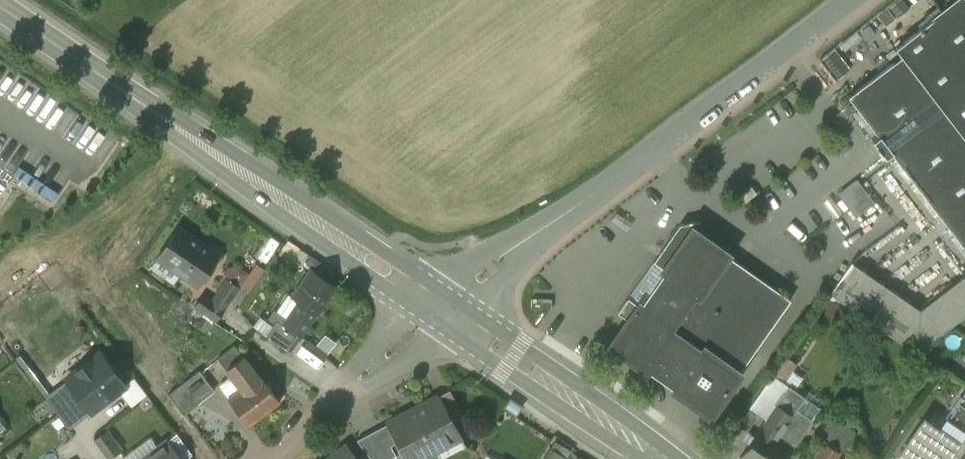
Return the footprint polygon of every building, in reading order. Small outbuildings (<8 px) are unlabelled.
[(896,48),(902,56),(849,97),(879,136),(874,141),(887,158),(892,153),(964,248),(964,0),(958,0),(896,48)] [(857,214),(878,202),(861,176),(841,189),(857,214)] [(680,225),(626,301),(638,309),(693,231),(704,238),(701,221),(680,225)] [(219,254),(177,225),(155,258),(198,286),(219,254)] [(630,320),(620,334),(613,345),(621,351),(620,354),(627,359),(629,357),(711,414),(739,374),(674,329),(727,254),(704,238),(693,231),(638,309),(630,320)] [(727,254),(674,329),(739,374),(791,300),(727,254)] [(921,310),(852,262),(830,293),(917,353),(964,316),(964,279),(963,277),(921,310)] [(337,286),(311,269),(292,296),(299,301),(317,313),(318,314),(337,286)] [(227,279),(215,297),(228,306),(240,287),(227,279)] [(225,310),(204,295),(195,308),(217,323),(225,310)] [(299,301),(291,312),(280,304),(267,322),(297,343),(317,313),(299,301)] [(626,301),(618,312),(630,320),(638,309),(626,301)] [(235,345),(218,359),(227,370),(230,368),(229,367),(244,356),(235,345)] [(66,378),(92,416),(131,389),(105,352),(66,378)] [(258,375),(244,356),(229,367),(230,368),(227,370),(231,376),(241,389),(229,397),(228,398),(249,425),(281,402),(259,375),(258,375)] [(200,371),(169,395),(184,415),(215,391),(200,371)] [(231,376),(220,385),(229,397),(241,389),(231,376)] [(761,427),(740,457),(744,458),(786,458),(813,420),(798,409),(806,397),(790,385),(785,392),(783,392),(775,404),(776,405),(761,427)] [(392,421),(412,458),(420,458),(461,437),(439,396),(392,421)] [(961,396),(946,418),(964,431),(964,399),(961,396)] [(822,408),(806,397),(798,409),(813,420),(822,408)] [(750,409),(739,426),(748,432),(759,415),(750,409)] [(840,421),(825,442),(840,452),(848,441),(850,443),(856,433),(854,432),(855,431),(840,421)] [(922,425),(900,457),(903,458),(946,458),(954,447),(922,425)] [(382,427),(358,440),(372,458),(389,458),(397,455),(382,427)] [(94,440),(108,458),(109,458),(121,450),(107,431),(94,440)] [(143,458),(181,458),(168,441),(143,458)] [(814,458),(836,458),(840,452),(825,442),(814,458)] [(328,458),(357,458),(346,445),(328,458)]
